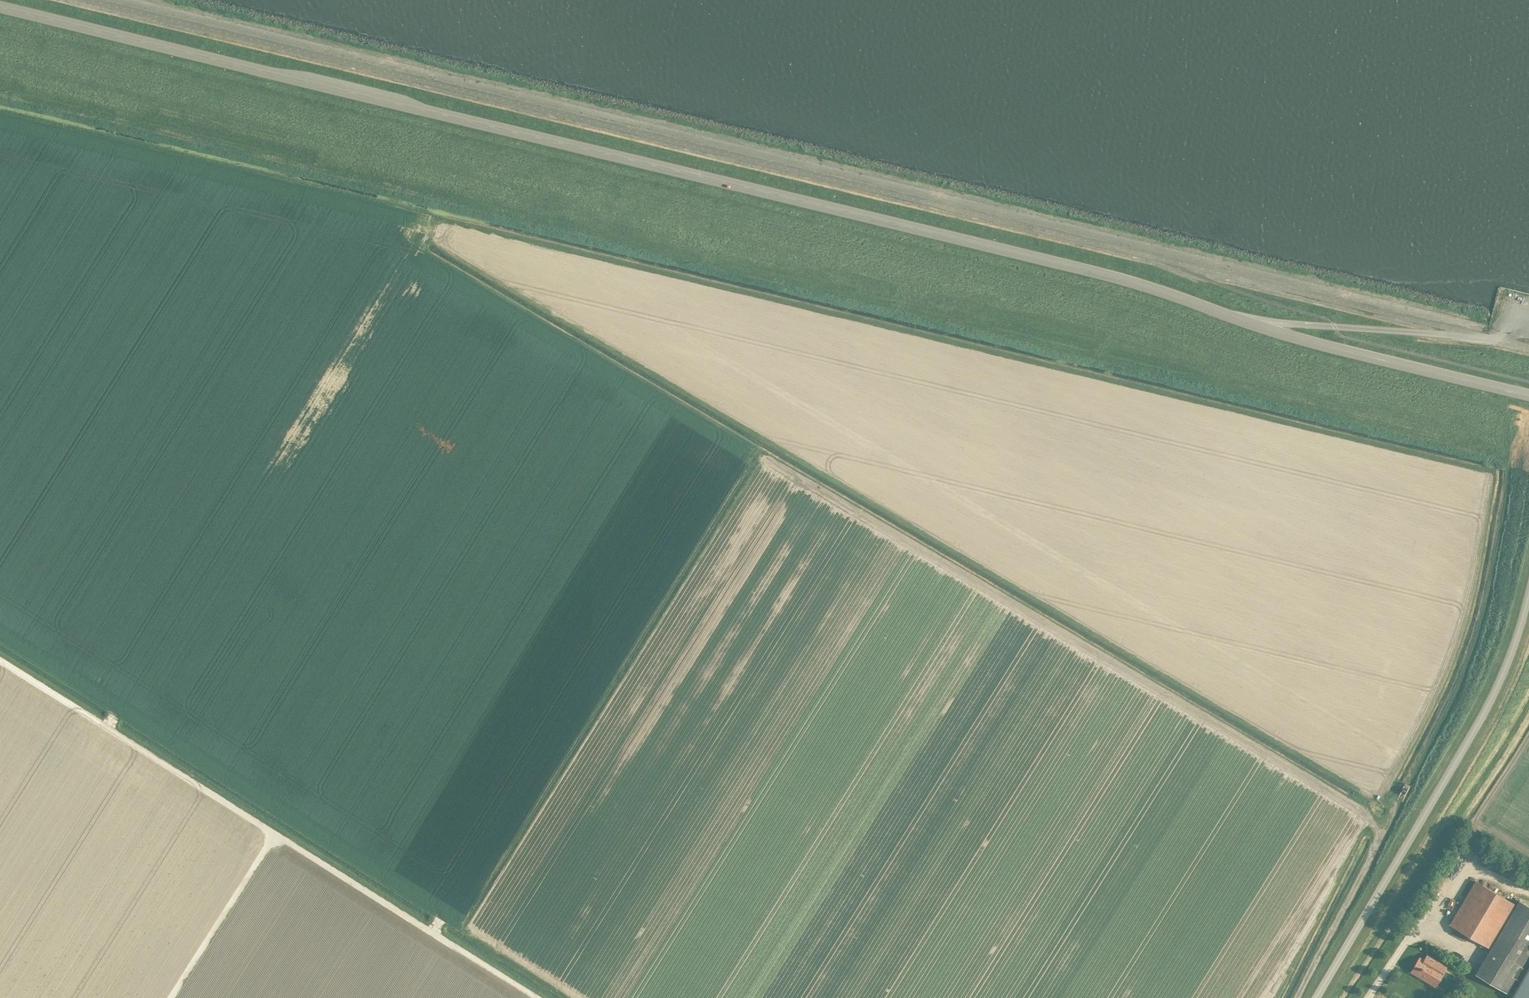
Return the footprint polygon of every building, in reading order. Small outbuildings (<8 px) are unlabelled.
[(1475,880),(1450,923),(1490,947),(1515,904),(1475,880)] [(1515,904),(1490,947),(1474,973),(1509,993),(1518,978),(1524,967),(1528,959),(1528,905),(1518,898),(1515,904)] [(1435,985),(1444,971),(1441,970),(1444,965),(1426,954),(1423,959),(1419,956),(1410,971),(1435,985)] [(1522,980),(1512,996),(1516,997),(1528,997),(1528,968),(1528,969),(1524,967),(1518,978),(1522,980)]
